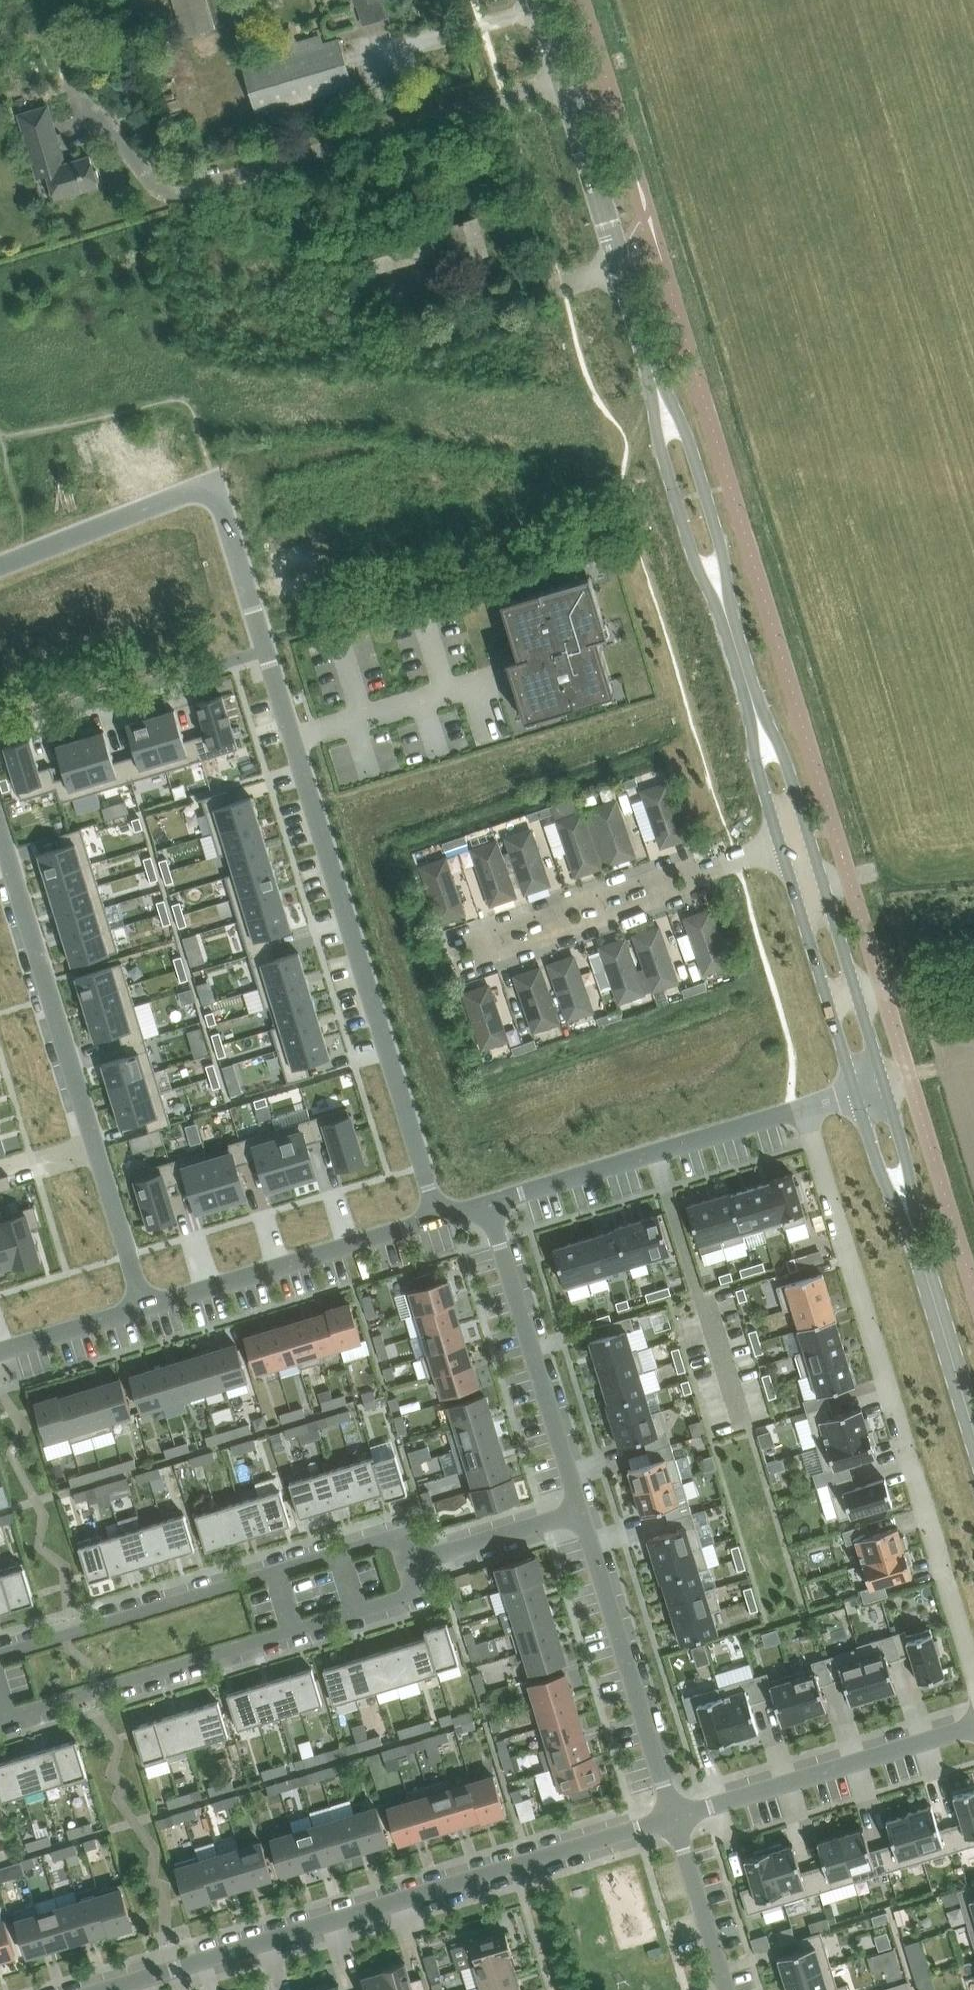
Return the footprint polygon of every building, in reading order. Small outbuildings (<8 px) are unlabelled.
[(186,38),(218,28),(210,0),(174,0),(186,38)] [(296,42),(291,27),(276,32),(281,46),(257,53),(260,62),(243,67),(257,113),(353,85),(339,39),(323,44),(320,34),(296,42)] [(48,106),(19,114),(38,179),(48,175),(51,185),(55,199),(59,198),(99,186),(98,182),(100,182),(97,170),(94,171),(90,156),(65,163),(48,106)] [(487,252),(477,217),(449,226),(450,228),(431,233),(428,224),(365,242),(374,273),(437,255),(436,251),(455,245),(459,261),(487,252)] [(516,690),(525,721),(604,697),(599,683),(610,680),(594,627),(605,624),(593,586),(583,589),(580,579),(512,600),(516,613),(505,617),(514,644),(518,658),(507,661),(511,675),(516,674),(521,689),(516,690)] [(206,734),(195,737),(202,760),(238,749),(222,695),(197,703),(206,734)] [(175,710),(151,717),(167,770),(202,760),(195,737),(184,741),(175,710)] [(136,755),(125,759),(132,781),(167,770),(151,717),(127,724),(136,755)] [(104,731),(80,738),(97,792),(132,781),(125,759),(114,762),(104,731)] [(55,780),(54,780),(57,789),(56,789),(61,803),(61,802),(97,792),(80,738),(56,746),(66,776),(55,780)] [(30,739),(5,747),(21,800),(56,789),(57,789),(54,780),(55,780),(51,766),(50,767),(39,770),(30,739)] [(636,777),(624,781),(627,788),(638,785),(636,777)] [(0,780),(0,782),(3,792),(10,789),(7,778),(0,780)] [(624,781),(613,784),(615,792),(627,788),(624,781)] [(661,847),(686,838),(667,783),(643,792),(661,847)] [(228,791),(198,800),(199,801),(202,800),(212,833),(259,820),(252,797),(228,804),(225,793),(228,792),(228,791)] [(610,864),(635,856),(616,801),(591,809),(610,864)] [(551,806),(540,810),(542,818),(554,814),(551,806)] [(540,810),(528,814),(531,822),(542,818),(540,810)] [(576,876),(601,867),(582,812),(557,821),(576,876)] [(140,817),(132,819),(135,831),(143,829),(140,817)] [(259,820),(212,833),(219,855),(219,856),(228,854),(228,853),(265,841),(259,820)] [(62,847),(39,854),(46,877),(92,863),(81,828),(70,832),(62,834),(59,835),(62,847)] [(525,893),(550,884),(531,830),(506,838),(525,893)] [(465,835),(454,839),(456,847),(468,843),(465,835)] [(454,839),(442,843),(445,851),(456,847),(454,839)] [(265,841),(228,853),(228,854),(234,873),(235,875),(272,863),(265,841)] [(491,905),(516,896),(497,841),(472,850),(491,905)] [(151,856),(144,858),(147,870),(155,868),(151,856)] [(167,858),(159,861),(160,865),(163,872),(171,870),(167,858)] [(440,922),(465,914),(446,859),(421,867),(440,922)] [(92,863),(46,877),(52,899),(98,885),(92,863)] [(234,873),(225,876),(226,877),(232,899),(278,885),(272,863),(235,875),(234,873)] [(155,868),(147,870),(151,882),(158,879),(155,868)] [(171,870),(163,872),(166,884),(174,881),(171,870)] [(98,885),(52,899),(59,920),(105,907),(98,885)] [(278,885),(232,899),(239,921),(285,907),(278,885)] [(165,900),(157,902),(160,914),(168,911),(165,900)] [(180,902),(172,904),(176,916),(184,914),(180,902)] [(105,907),(59,920),(65,942),(112,928),(105,907)] [(285,907),(239,921),(249,955),(272,948),(268,937),(292,929),(285,907)] [(704,973),(729,965),(710,910),(686,918),(704,973)] [(168,911),(160,914),(164,925),(172,923),(168,911)] [(184,914),(176,916),(179,927),(187,925),(184,914)] [(653,991),(678,982),(659,927),(635,936),(653,991)] [(112,928),(65,942),(72,965),(119,951),(112,928)] [(619,1002),(644,994),(625,939),(601,947),(619,1002)] [(272,948),(249,955),(259,988),(305,974),(299,952),(275,959),(272,948)] [(203,954),(189,958),(191,966),(205,961),(203,954)] [(182,956),(174,958),(177,970),(185,967),(182,956)] [(568,1020),(593,1011),(574,956),(550,965),(568,1020)] [(122,963),(76,977),(83,999),(129,985),(122,963)] [(185,967),(177,970),(181,981),(189,979),(185,967)] [(534,1031),(558,1023),(540,968),(515,976),(534,1031)] [(305,974),(259,988),(265,1008),(266,1009),(270,1008),(270,1007),(311,994),(305,974)] [(705,981),(693,985),(696,993),(707,989),(705,981)] [(129,985),(83,999),(89,1019),(135,1005),(129,985)] [(483,1049),(508,1040),(489,985),(464,994),(483,1049)] [(693,985),(682,989),(685,997),(696,993),(693,985)] [(191,989),(178,993),(182,1005),(194,1001),(191,989)] [(311,994),(270,1007),(270,1008),(276,1027),(276,1028),(318,1015),(311,994)] [(135,1005),(89,1019),(95,1041),(119,1034),(122,1045),(145,1038),(135,1005)] [(213,1011),(206,1014),(209,1025),(217,1023),(213,1011)] [(620,1011),(609,1015),(611,1022),(623,1018),(620,1011)] [(276,1027),(271,1028),(272,1029),(278,1050),(324,1036),(318,1015),(276,1028),(276,1027)] [(609,1015),(597,1018),(600,1026),(611,1022),(609,1015)] [(220,1032),(212,1034),(215,1046),(223,1044),(220,1032)] [(324,1036),(278,1050),(288,1082),(284,1083),(285,1084),(314,1075),(314,1074),(310,1075),(307,1065),(331,1057),(324,1036)] [(126,1056),(102,1063),(109,1085),(155,1071),(145,1038),(122,1045),(126,1056)] [(534,1040),(523,1043),(526,1051),(537,1047),(534,1040)] [(523,1043),(512,1047),(514,1055),(526,1051),(523,1043)] [(223,1044),(215,1046),(219,1058),(227,1055),(223,1044)] [(214,1063),(206,1065),(210,1077),(218,1075),(214,1063)] [(155,1071),(109,1085),(115,1106),(161,1092),(155,1071)] [(218,1075),(210,1077),(213,1089),(221,1086),(218,1075)] [(161,1092),(115,1106),(122,1127),(145,1120),(149,1132),(160,1129),(171,1125),(161,1092)] [(266,1097),(254,1100),(257,1108),(268,1104),(266,1097)] [(347,1107),(311,1118),(318,1141),(329,1137),(338,1168),(363,1161),(347,1107)] [(311,1118),(276,1129),(292,1183),(316,1175),(307,1144),(318,1141),(311,1118)] [(160,1129),(149,1132),(154,1147),(164,1144),(160,1129)] [(276,1129),(241,1140),(247,1162),(259,1159),(268,1190),(292,1183),(276,1129)] [(208,1155),(207,1155),(222,1204),(246,1197),(236,1166),(247,1162),(241,1140),(228,1143),(229,1148),(208,1155)] [(205,1150),(170,1161),(177,1184),(188,1180),(198,1211),(222,1204),(207,1155),(208,1155),(206,1150),(205,1150)] [(170,1161),(134,1172),(150,1226),(175,1218),(166,1187),(177,1184),(170,1161)] [(771,1180),(785,1228),(807,1221),(801,1200),(805,1199),(800,1185),(797,1186),(793,1173),(771,1180)] [(0,1177),(0,1191),(12,1188),(8,1175),(0,1177)] [(785,1228),(771,1180),(770,1180),(771,1182),(751,1188),(763,1230),(783,1224),(785,1228)] [(763,1230),(751,1188),(731,1194),(731,1192),(730,1193),(744,1241),(745,1240),(744,1236),(763,1230)] [(730,1193),(709,1199),(724,1247),(744,1241),(730,1193)] [(702,1253),(724,1247),(709,1199),(687,1205),(702,1253)] [(2,1216),(1,1216),(15,1264),(14,1264),(15,1267),(40,1259),(31,1228),(40,1225),(34,1206),(2,1216)] [(0,1211),(0,1269),(14,1264),(15,1264),(1,1216),(2,1216),(2,1215),(0,1211)] [(658,1214),(636,1221),(648,1260),(670,1253),(658,1214)] [(648,1260),(636,1221),(616,1227),(627,1266),(648,1260)] [(596,1235),(607,1272),(608,1272),(627,1266),(616,1227),(615,1227),(615,1229),(596,1235)] [(596,1235),(576,1241),(588,1283),(608,1277),(609,1276),(608,1272),(607,1272),(596,1235)] [(566,1290),(588,1283),(575,1241),(553,1248),(566,1290)] [(795,1258),(787,1260),(791,1272),(798,1269),(795,1258)] [(763,1262),(752,1265),(754,1273),(766,1270),(763,1262)] [(743,1277),(754,1273),(752,1265),(740,1269),(743,1277)] [(731,1272),(719,1275),(722,1283),(733,1280),(731,1272)] [(419,1289),(407,1293),(413,1315),(418,1314),(418,1313),(452,1302),(453,1303),(455,1302),(448,1280),(435,1284),(431,1273),(416,1277),(419,1289)] [(823,1273),(777,1287),(784,1310),(784,1311),(793,1308),(793,1307),(830,1296),(823,1273)] [(657,1290),(659,1298),(671,1294),(669,1286),(657,1290)] [(744,1288),(736,1290),(740,1302),(748,1299),(744,1288)] [(659,1298),(657,1290),(646,1293),(648,1301),(659,1298)] [(830,1296),(793,1307),(793,1308),(796,1318),(799,1328),(798,1329),(837,1318),(830,1296)] [(628,1299),(616,1302),(618,1310),(630,1307),(628,1299)] [(459,1323),(453,1303),(452,1302),(418,1313),(418,1314),(424,1333),(459,1323)] [(328,1310),(328,1312),(329,1312),(340,1347),(361,1340),(350,1303),(328,1310)] [(373,1304),(365,1306),(369,1318),(376,1315),(373,1304)] [(329,1312),(328,1312),(309,1318),(319,1353),(320,1353),(340,1347),(329,1312)] [(610,1314),(598,1317),(600,1325),(612,1321),(610,1314)] [(590,1341),(597,1363),(633,1351),(627,1331),(634,1329),(630,1316),(607,1323),(610,1335),(590,1341)] [(589,1329),(600,1325),(598,1317),(587,1321),(589,1329)] [(298,1360),(300,1369),(323,1362),(320,1353),(319,1353),(309,1318),(288,1324),(299,1359),(298,1360)] [(837,1318),(798,1329),(805,1350),(805,1351),(842,1340),(836,1319),(837,1319),(837,1318)] [(412,1337),(411,1337),(417,1357),(421,1356),(430,1353),(430,1354),(465,1343),(459,1323),(424,1333),(412,1337)] [(299,1359),(288,1324),(267,1331),(278,1366),(298,1360),(299,1359)] [(749,1332),(753,1343),(760,1341),(757,1329),(749,1332)] [(246,1337),(256,1372),(278,1366),(267,1331),(246,1337)] [(378,1347),(385,1345),(382,1333),(374,1336),(378,1347)] [(805,1350),(796,1353),(796,1354),(798,1361),(803,1376),(803,1377),(812,1374),(812,1373),(849,1362),(842,1340),(805,1351),(805,1350)] [(760,1341),(753,1343),(756,1355),(764,1353),(760,1341)] [(421,1356),(428,1378),(437,1376),(437,1375),(471,1364),(465,1343),(430,1354),(430,1353),(421,1356)] [(226,1386),(247,1379),(236,1344),(215,1351),(226,1386)] [(385,1345),(378,1347),(381,1359),(389,1357),(385,1345)] [(672,1350),(675,1361),(683,1359),(679,1347),(672,1350)] [(633,1351),(597,1363),(603,1383),(640,1372),(644,1371),(638,1350),(638,1349),(633,1351)] [(205,1392),(226,1386),(215,1351),(194,1357),(205,1392)] [(184,1398),(205,1392),(194,1357),(173,1363),(184,1398)] [(683,1359),(675,1361),(678,1373),(686,1371),(683,1359)] [(856,1385),(849,1362),(812,1373),(812,1374),(818,1396),(804,1400),(807,1412),(831,1405),(827,1393),(856,1385)] [(153,1370),(163,1405),(184,1398),(173,1363),(153,1370)] [(437,1376),(443,1396),(478,1386),(471,1364),(437,1375),(437,1376)] [(392,1366),(384,1368),(388,1380),(395,1377),(392,1366)] [(142,1411),(163,1405),(153,1370),(131,1376),(142,1411)] [(640,1372),(603,1383),(609,1403),(609,1404),(646,1393),(640,1372)] [(762,1376),(766,1387),(774,1385),(770,1373),(762,1376)] [(110,1421),(111,1420),(131,1414),(121,1379),(99,1386),(110,1421)] [(689,1380),(681,1382),(685,1394),(693,1391),(689,1380)] [(777,1396),(774,1385),(766,1387),(769,1399),(777,1396)] [(110,1421),(99,1386),(79,1392),(92,1436),(114,1430),(111,1420),(110,1421)] [(330,1389),(319,1393),(324,1410),(335,1406),(333,1398),(330,1389)] [(374,1390),(362,1394),(364,1402),(376,1398),(374,1390)] [(69,1438),(70,1443),(92,1436),(79,1392),(59,1398),(58,1398),(70,1438),(69,1438)] [(609,1403),(607,1404),(613,1425),(652,1413),(646,1393),(609,1404),(609,1403)] [(345,1395),(333,1398),(335,1406),(347,1403),(345,1395)] [(491,1417),(485,1395),(450,1406),(457,1427),(491,1417)] [(48,1444),(69,1438),(70,1438),(58,1398),(59,1398),(58,1396),(36,1403),(48,1444)] [(397,1397),(389,1399),(393,1411),(400,1408),(397,1397)] [(378,1406),(376,1398),(364,1402),(367,1409),(378,1406)] [(807,1412),(818,1447),(873,1431),(873,1430),(869,1417),(865,1419),(862,1408),(834,1416),(831,1405),(807,1412)] [(306,1415),(303,1407),(292,1411),(294,1419),(306,1415)] [(340,1422),(352,1418),(349,1410),(338,1414),(340,1422)] [(282,1422),(294,1419),(292,1411),(280,1415),(282,1422)] [(648,1451),(671,1444),(661,1411),(613,1425),(620,1447),(644,1440),(648,1451)] [(328,1425),(340,1422),(338,1414),(326,1417),(328,1425)] [(402,1415),(395,1417),(396,1423),(400,1434),(408,1432),(404,1420),(402,1415)] [(256,1418),(254,1424),(256,1430),(267,1427),(264,1416),(259,1418),(256,1418)] [(457,1427),(448,1430),(454,1450),(498,1437),(491,1417),(457,1427)] [(316,1420),(296,1426),(299,1434),(302,1444),(322,1438),(319,1428),(316,1420)] [(252,1431),(250,1424),(238,1427),(240,1435),(252,1431)] [(287,1438),(299,1434),(296,1426),(285,1430),(287,1438)] [(229,1430),(217,1433),(220,1441),(231,1438),(240,1435),(238,1427),(229,1430)] [(873,1431),(818,1447),(825,1470),(813,1474),(817,1487),(829,1483),(852,1476),(849,1464),(876,1456),(873,1445),(877,1444),(873,1432),(874,1431),(873,1431)] [(763,1449),(775,1445),(770,1432),(759,1435),(763,1449)] [(208,1445),(220,1441),(217,1433),(206,1437),(208,1445)] [(498,1437),(454,1450),(460,1471),(469,1469),(504,1458),(498,1437)] [(245,1451),(257,1447),(254,1439),(243,1443),(245,1451)] [(178,1454),(190,1450),(188,1442),(176,1446),(178,1454)] [(234,1454),(245,1451),(243,1443),(231,1446),(234,1454)] [(629,1470),(636,1492),(682,1478),(671,1444),(648,1451),(651,1463),(629,1470)] [(167,1457),(178,1454),(176,1446),(164,1450),(167,1457)] [(420,1461),(417,1449),(409,1451),(413,1463),(420,1461)] [(201,1455),(204,1463),(215,1459),(213,1452),(201,1455)] [(386,1500),(408,1493),(396,1453),(375,1460),(374,1460),(384,1492),(383,1492),(386,1500)] [(204,1463),(201,1455),(190,1459),(192,1467),(204,1463)] [(363,1498),(383,1492),(384,1492),(374,1460),(375,1460),(374,1457),(353,1463),(363,1498)] [(716,1468),(712,1457),(703,1460),(706,1471),(715,1468),(716,1468)] [(510,1479),(510,1478),(504,1458),(469,1469),(475,1488),(475,1489),(510,1479)] [(136,1467),(134,1459),(122,1462),(125,1470),(136,1467)] [(424,1472),(420,1461),(413,1463),(416,1475),(424,1472)] [(113,1474),(125,1470),(122,1462),(111,1466),(113,1474)] [(343,1505),(363,1498),(353,1463),(332,1470),(343,1505)] [(159,1468),(148,1471),(150,1479),(162,1476),(159,1468)] [(706,1471),(705,1471),(707,1478),(717,1475),(715,1468),(706,1471)] [(332,1470),(311,1476),(322,1511),(343,1505),(332,1470)] [(93,1471),(81,1475),(83,1483),(95,1479),(93,1471)] [(139,1483),(150,1479),(148,1471),(136,1475),(139,1483)] [(72,1486),(83,1483),(81,1475),(69,1478),(72,1486)] [(162,1476),(150,1479),(154,1491),(165,1487),(162,1476)] [(300,1518),(322,1511),(311,1476),(290,1482),(300,1518)] [(852,1476),(829,1483),(840,1520),(893,1504),(885,1479),(856,1488),(852,1476)] [(475,1489),(475,1488),(473,1489),(480,1511),(519,1499),(512,1477),(510,1478),(510,1479),(475,1489)] [(692,1513),(682,1478),(636,1492),(642,1515),(665,1509),(669,1520),(692,1513)] [(106,1484),(109,1492),(120,1488),(118,1480),(106,1484)] [(106,1484),(95,1488),(99,1501),(101,1507),(112,1503),(111,1500),(109,1492),(106,1484)] [(280,1489),(259,1496),(269,1531),(291,1524),(280,1489)] [(86,1490),(74,1494),(77,1502),(88,1498),(86,1490)] [(429,1490),(422,1493),(425,1504),(433,1502),(429,1490)] [(249,1537),(269,1531),(259,1496),(238,1502),(249,1537)] [(0,1499),(0,1508),(9,1505),(7,1497),(0,1499)] [(249,1537),(238,1502),(217,1508),(228,1543),(249,1537)] [(436,1514),(433,1502),(425,1504),(429,1516),(436,1514)] [(206,1550),(228,1543),(217,1508),(196,1515),(206,1550)] [(648,1539),(654,1561),(702,1546),(692,1513),(669,1520),(672,1532),(648,1539)] [(163,1521),(174,1556),(195,1549),(184,1514),(163,1521)] [(153,1562),(174,1556),(163,1521),(142,1527),(153,1562)] [(863,1564),(910,1550),(909,1549),(905,1537),(901,1538),(898,1527),(870,1536),(867,1524),(843,1531),(847,1544),(856,1541),(863,1564)] [(142,1527),(121,1533),(132,1568),(153,1562),(142,1527)] [(111,1574),(132,1568),(121,1533),(102,1539),(101,1540),(111,1574)] [(102,1539),(100,1535),(78,1542),(90,1581),(111,1574),(101,1540),(102,1539)] [(731,1548),(735,1559),(743,1557),(739,1545),(731,1548)] [(709,1567),(702,1546),(654,1561),(661,1581),(709,1567)] [(910,1551),(910,1550),(863,1564),(870,1587),(861,1590),(865,1602),(888,1595),(885,1584),(912,1575),(909,1565),(913,1564),(909,1551),(910,1551)] [(504,1590),(506,1590),(541,1579),(543,1578),(536,1556),(497,1568),(504,1590)] [(746,1568),(743,1557),(735,1559),(738,1571),(746,1568)] [(35,1602),(23,1563),(0,1569),(1,1574),(2,1574),(13,1609),(35,1602)] [(699,1570),(663,1581),(663,1582),(669,1601),(706,1590),(705,1589),(701,1574),(700,1571),(699,1570)] [(13,1609),(2,1574),(1,1574),(0,1574),(0,1612),(13,1609)] [(541,1579),(506,1590),(512,1610),(547,1600),(541,1579)] [(706,1590),(669,1601),(675,1622),(712,1611),(712,1612),(721,1609),(721,1608),(715,1587),(705,1589),(706,1590)] [(747,1600),(755,1598),(752,1587),(744,1589),(747,1600)] [(506,1590),(504,1590),(492,1593),(498,1614),(501,1614),(512,1610),(506,1590)] [(460,1591),(453,1593),(456,1604),(463,1602),(460,1591)] [(755,1598),(747,1600),(751,1612),(759,1610),(755,1598)] [(512,1610),(501,1614),(507,1634),(518,1631),(553,1620),(547,1600),(512,1610)] [(463,1602),(456,1604),(457,1608),(459,1615),(466,1613),(463,1602)] [(712,1611),(675,1622),(682,1644),(719,1633),(715,1621),(712,1612),(712,1611)] [(518,1631),(524,1650),(559,1639),(553,1620),(518,1631)] [(447,1623),(425,1630),(427,1638),(437,1669),(439,1669),(459,1662),(453,1641),(458,1640),(454,1625),(448,1626),(447,1623)] [(905,1631),(893,1635),(900,1658),(911,1655),(920,1683),(928,1680),(929,1684),(942,1680),(941,1676),(945,1675),(938,1654),(942,1653),(938,1640),(934,1641),(930,1628),(907,1636),(905,1631)] [(472,1632),(465,1634),(468,1645),(475,1643),(472,1632)] [(858,1645),(874,1696),(897,1690),(888,1662),(900,1658),(893,1635),(858,1645)] [(497,1637),(483,1641),(488,1656),(501,1652),(497,1637)] [(427,1638),(406,1644),(417,1679),(440,1672),(439,1669),(437,1669),(427,1638)] [(559,1639),(524,1650),(531,1672),(566,1662),(559,1639)] [(475,1643),(468,1645),(472,1656),(473,1660),(488,1656),(483,1641),(475,1643)] [(406,1644),(386,1650),(397,1685),(417,1679),(406,1644)] [(858,1648),(825,1658),(832,1682),(843,1679),(851,1703),(874,1696),(858,1645),(857,1645),(858,1648)] [(386,1650),(366,1656),(376,1691),(397,1685),(386,1650)] [(366,1656),(346,1662),(357,1697),(376,1691),(366,1656)] [(812,1668),(792,1674),(804,1716),(805,1715),(827,1709),(820,1686),(831,1682),(824,1658),(811,1662),(813,1667),(812,1668)] [(346,1662),(324,1669),(334,1704),(357,1697),(346,1662)] [(439,1669),(440,1672),(442,1679),(463,1673),(459,1662),(439,1669)] [(312,1668),(292,1675),(302,1709),(323,1703),(312,1668)] [(480,1672),(473,1674),(476,1685),(483,1683),(480,1672)] [(530,1684),(537,1705),(572,1695),(565,1673),(530,1684)] [(804,1717),(791,1674),(770,1680),(768,1673),(755,1676),(762,1700),(774,1697),(782,1724),(804,1717)] [(292,1675),(270,1681),(280,1716),(302,1709),(292,1675)] [(755,1676),(719,1687),(736,1743),(737,1743),(737,1742),(749,1738),(748,1735),(759,1731),(751,1704),(762,1700),(755,1676)] [(397,1685),(400,1696),(401,1698),(421,1692),(417,1679),(397,1685)] [(270,1681),(248,1688),(259,1722),(280,1716),(270,1681)] [(483,1683),(476,1685),(479,1692),(486,1690),(483,1683)] [(397,1685),(376,1691),(380,1702),(400,1696),(397,1685)] [(735,1743),(736,1743),(719,1687),(685,1698),(684,1694),(682,1694),(692,1726),(693,1725),(692,1721),(702,1718),(711,1746),(721,1743),(723,1746),(735,1743)] [(248,1688),(228,1694),(238,1729),(259,1722),(248,1688)] [(537,1705),(543,1725),(543,1726),(578,1716),(572,1695),(537,1705)] [(489,1700),(482,1702),(485,1712),(491,1710),(489,1700)] [(218,1701),(197,1707),(207,1742),(229,1736),(218,1701)] [(197,1707),(176,1714),(187,1749),(207,1742),(197,1707)] [(462,1723),(473,1720),(471,1712),(460,1715),(462,1723)] [(176,1714),(155,1720),(166,1755),(167,1755),(187,1749),(176,1714)] [(451,1714),(440,1717),(442,1725),(454,1722),(451,1714)] [(543,1725),(538,1727),(545,1748),(584,1736),(578,1716),(543,1726),(543,1725)] [(491,1719),(494,1730),(501,1728),(498,1717),(491,1719)] [(155,1720),(134,1726),(146,1766),(168,1759),(167,1755),(166,1755),(155,1720)] [(462,1723),(455,1725),(457,1732),(464,1730),(475,1727),(473,1720),(462,1723)] [(410,1726),(412,1734),(424,1731),(421,1723),(410,1726)] [(352,1727),(357,1742),(368,1739),(363,1724),(352,1727)] [(401,1738),(412,1734),(410,1726),(398,1730),(401,1738)] [(449,1740),(447,1732),(435,1735),(438,1743),(449,1740)] [(368,1739),(371,1747),(382,1743),(380,1735),(368,1739)] [(426,1747),(438,1743),(435,1735),(424,1739),(426,1747)] [(545,1748),(540,1750),(546,1770),(551,1768),(551,1769),(591,1757),(590,1756),(584,1736),(545,1748)] [(368,1739),(357,1742),(359,1750),(371,1747),(368,1739)] [(88,1779),(76,1740),(55,1746),(65,1781),(64,1781),(66,1786),(88,1779)] [(299,1743),(303,1758),(315,1755),(311,1740),(299,1743)] [(357,1742),(342,1747),(344,1754),(359,1750),(357,1742)] [(236,1744),(229,1746),(233,1760),(240,1758),(236,1744)] [(408,1752),(405,1745),(394,1748),(396,1756),(408,1752)] [(45,1787),(64,1781),(65,1781),(55,1746),(34,1753),(45,1787)] [(329,1759),(344,1754),(342,1747),(326,1752),(329,1759)] [(507,1747),(500,1749),(504,1761),(511,1759),(507,1747)] [(385,1759),(396,1756),(394,1748),(382,1751),(385,1759)] [(326,1752),(315,1755),(317,1763),(329,1759),(326,1752)] [(24,1794),(45,1787),(34,1753),(13,1759),(24,1794)] [(317,1763),(315,1755),(303,1758),(306,1766),(317,1763)] [(599,1778),(593,1755),(590,1756),(591,1757),(551,1769),(557,1787),(541,1792),(544,1803),(566,1796),(564,1788),(570,1786),(574,1798),(589,1793),(586,1782),(599,1778)] [(306,1766),(303,1758),(295,1761),(298,1769),(306,1766)] [(2,1800),(24,1794),(13,1759),(0,1763),(0,1792),(2,1800)] [(168,1759),(146,1766),(149,1777),(171,1770),(168,1759)] [(511,1759),(504,1761),(507,1772),(514,1770),(511,1759)] [(352,1761),(341,1764),(343,1772),(354,1769),(352,1761)] [(273,1768),(276,1775),(287,1772),(285,1764),(273,1768)] [(320,1770),(322,1778),(333,1775),(331,1767),(320,1770)] [(265,1779),(276,1775),(273,1768),(262,1771),(265,1779)] [(320,1770),(308,1774),(310,1782),(322,1778),(320,1770)] [(308,1774),(299,1777),(301,1784),(310,1782),(308,1774)] [(494,1776),(472,1782),(482,1817),(482,1820),(505,1813),(494,1776)] [(292,1787),(301,1784),(299,1777),(290,1780),(292,1787)] [(448,1779),(428,1786),(441,1830),(462,1823),(451,1789),(448,1779)] [(231,1780),(220,1784),(222,1792),(234,1788),(231,1780)] [(290,1780),(278,1783),(281,1791),(292,1787),(290,1780)] [(472,1782),(451,1789),(462,1823),(482,1817),(472,1782)] [(269,1794),(281,1791),(278,1783),(267,1787),(269,1794)] [(211,1795),(222,1792),(220,1784),(208,1787),(211,1795)] [(428,1786),(407,1792),(410,1801),(420,1836),(441,1830),(428,1786)] [(519,1789),(512,1791),(516,1801),(523,1799),(519,1789)] [(951,1826),(958,1850),(973,1845),(973,1789),(954,1795),(962,1823),(951,1826)] [(179,1796),(181,1804),(193,1801),(190,1793),(179,1796)] [(170,1808),(181,1804),(179,1796),(167,1800),(170,1808)] [(239,1804),(236,1796),(225,1799),(227,1807),(239,1804)] [(530,1797),(516,1802),(522,1822),(524,1821),(532,1819),(535,1818),(537,1817),(530,1797)] [(216,1811),(227,1807),(225,1799),(213,1803),(216,1811)] [(330,1805),(335,1820),(356,1814),(351,1799),(330,1805)] [(410,1801),(388,1808),(399,1842),(420,1836),(410,1801)] [(311,1814),(314,1826),(335,1820),(330,1805),(310,1811),(311,1814)] [(932,1806),(909,1812),(923,1861),(958,1850),(951,1826),(939,1830),(932,1806)] [(377,1807),(356,1814),(366,1848),(387,1842),(377,1807)] [(186,1820),(197,1816),(195,1808),(183,1812),(186,1820)] [(174,1823),(186,1820),(183,1812),(172,1815),(174,1823)] [(893,1844),(882,1847),(889,1871),(923,1861),(909,1812),(908,1813),(909,1815),(887,1821),(893,1844)] [(290,1820),(293,1832),(314,1826),(311,1814),(290,1820)] [(356,1814),(335,1820),(345,1855),(366,1848),(356,1814)] [(174,1823),(172,1815),(159,1819),(162,1827),(174,1823)] [(211,1829),(208,1818),(203,1819),(206,1831),(211,1829)] [(33,1821),(38,1839),(49,1836),(47,1825),(40,1827),(38,1819),(33,1821)] [(335,1820),(314,1826),(325,1861),(345,1855),(335,1820)] [(93,1831),(91,1823),(79,1826),(82,1834),(93,1831)] [(70,1838),(82,1834),(79,1826),(67,1830),(70,1838)] [(314,1826),(293,1832),(304,1867),(325,1861),(314,1826)] [(864,1828),(841,1835),(855,1881),(889,1871),(882,1847),(870,1851),(864,1828)] [(293,1832),(272,1839),(282,1874),(304,1867),(293,1832)] [(822,1865),(813,1868),(820,1892),(854,1882),(855,1881),(841,1835),(818,1842),(825,1865),(822,1865)] [(38,1839),(40,1847),(52,1843),(49,1836),(38,1839)] [(236,1837),(216,1843),(219,1855),(230,1890),(250,1883),(240,1849),(236,1837)] [(95,1838),(84,1842),(86,1850),(98,1846),(95,1838)] [(26,1842),(29,1850),(40,1847),(38,1839),(26,1842)] [(214,1841),(195,1847),(198,1856),(199,1861),(198,1861),(209,1896),(210,1896),(230,1890),(219,1855),(218,1855),(214,1841)] [(261,1842),(240,1849),(250,1883),(272,1877),(261,1842)] [(769,1847),(768,1847),(785,1903),(804,1897),(816,1893),(820,1892),(813,1868),(801,1872),(793,1844),(783,1847),(781,1844),(769,1847)] [(63,1848),(66,1856),(77,1853),(75,1845),(63,1848)] [(0,1850),(0,1859),(13,1855),(11,1847),(0,1850)] [(753,1886),(741,1890),(748,1914),(784,1903),(785,1903),(768,1847),(767,1847),(767,1848),(766,1848),(754,1852),(756,1856),(752,1857),(745,1859),(753,1886)] [(54,1860),(66,1856),(63,1848),(52,1852),(54,1860)] [(198,1856),(175,1863),(188,1905),(211,1898),(210,1896),(209,1896),(198,1861),(199,1861),(198,1856)] [(24,1869),(36,1865),(33,1857),(22,1861),(24,1869)] [(22,1861),(0,1867),(0,1881),(26,1874),(24,1869),(22,1861)] [(99,1890),(98,1891),(99,1895),(100,1895),(111,1930),(110,1930),(110,1933),(133,1926),(120,1884),(99,1890)] [(957,1890),(959,1898),(968,1925),(973,1923),(973,1885),(957,1890)] [(90,1936),(110,1930),(111,1930),(100,1895),(99,1895),(98,1891),(99,1890),(98,1886),(77,1892),(79,1901),(90,1936)] [(76,1890),(56,1896),(59,1908),(69,1943),(90,1936),(79,1901),(77,1892),(76,1890)] [(957,1890),(942,1895),(945,1902),(959,1898),(957,1890)] [(35,1902),(36,1905),(39,1914),(59,1908),(56,1896),(35,1902)] [(27,1956),(49,1949),(38,1914),(39,1914),(36,1905),(14,1911),(27,1956)] [(38,1914),(49,1949),(69,1943),(59,1908),(39,1914),(38,1914)] [(887,1912),(872,1916),(875,1926),(890,1921),(887,1912)] [(827,1918),(811,1922),(814,1933),(831,1929),(827,1918)] [(15,1955),(5,1920),(0,1921),(0,1960),(15,1955)] [(469,1966),(475,1964),(512,1953),(506,1931),(470,1942),(463,1944),(469,1966)] [(890,1931),(877,1935),(881,1949),(894,1946),(890,1931)] [(801,1950),(778,1957),(785,1980),(831,1967),(823,1938),(821,1932),(797,1939),(801,1950)] [(767,1934),(751,1939),(755,1952),(771,1947),(767,1934)] [(905,1945),(911,1964),(926,1960),(921,1941),(905,1945)] [(894,1950),(881,1954),(885,1969),(888,1979),(902,1975),(894,1950)] [(441,1975),(434,1953),(424,1956),(430,1978),(440,1975),(441,1975)] [(469,1966),(462,1968),(468,1988),(481,1984),(481,1985),(517,1974),(514,1964),(516,1964),(512,1953),(477,1964),(475,1964),(469,1966)] [(885,1969),(881,1954),(871,1957),(875,1972),(885,1969)] [(926,1960),(911,1964),(915,1977),(930,1972),(926,1960)] [(383,1968),(384,1970),(390,1989),(426,1989),(422,1977),(411,1980),(405,1962),(383,1968)] [(785,1980),(788,1989),(849,1989),(847,1984),(837,1987),(831,1967),(785,1980)] [(383,1968),(372,1972),(373,1974),(362,1977),(366,1989),(390,1989),(383,1968)] [(517,1974),(481,1985),(483,1989),(522,1989),(517,1974)] [(915,1978),(919,1989),(932,1989),(935,1989),(931,1974),(915,1978)] [(431,1978),(430,1978),(434,1989),(443,1986),(440,1975),(431,1978)]
